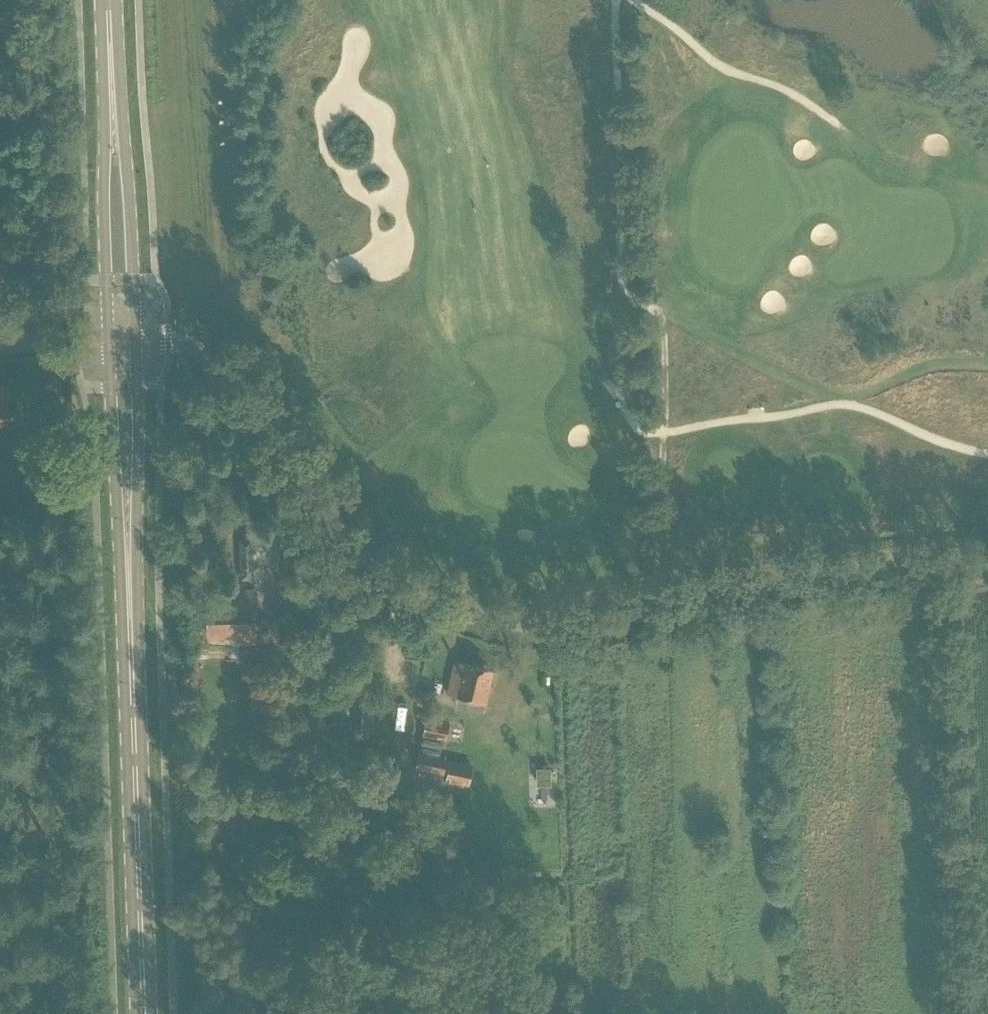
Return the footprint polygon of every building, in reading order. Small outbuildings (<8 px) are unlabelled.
[(208,635),(228,635),(254,634),(253,589),(241,589),(242,601),(207,601),(208,635)] [(454,661),(450,680),(447,694),(484,702),(491,669),(454,661)] [(425,718),(422,735),(445,739),(449,723),(425,718)] [(418,753),(415,767),(446,774),(445,781),(468,786),(472,764),(418,753)] [(538,766),(538,781),(550,781),(551,766),(538,766)]
